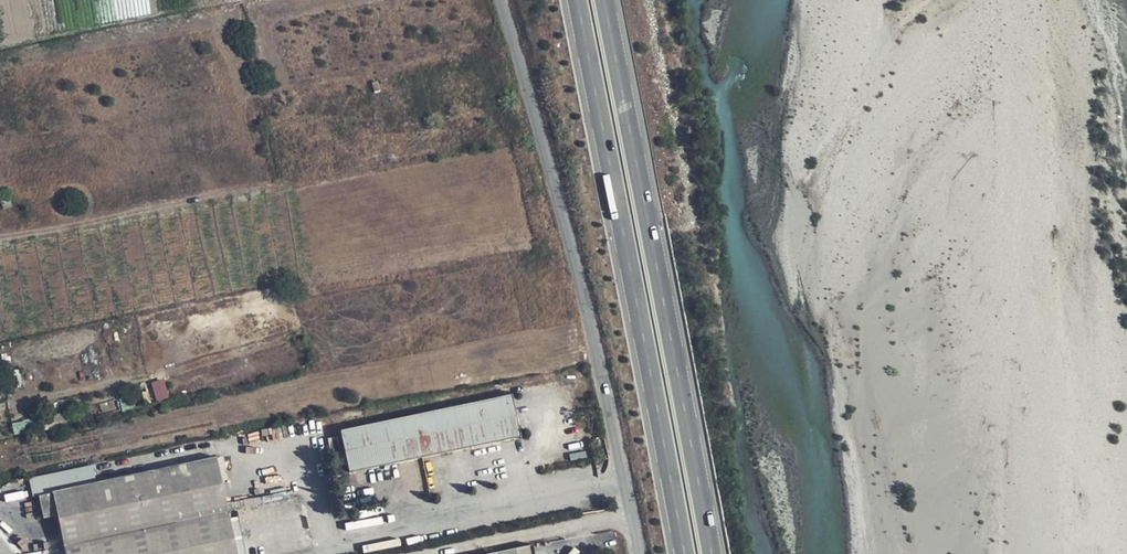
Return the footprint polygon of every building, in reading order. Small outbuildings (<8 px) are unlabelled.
[(157,400),(170,396),(165,378),(151,382),(157,400)] [(512,396),(342,431),(350,473),(521,438),(512,396)] [(52,493),(57,517),(65,553),(237,553),(217,459),(96,484),(52,493)] [(96,484),(92,466),(29,479),(32,497),(39,496),(52,493),(96,484)] [(52,493),(39,496),(44,519),(57,517),(52,493)] [(234,531),(240,530),(237,516),(232,517),(234,531)]
